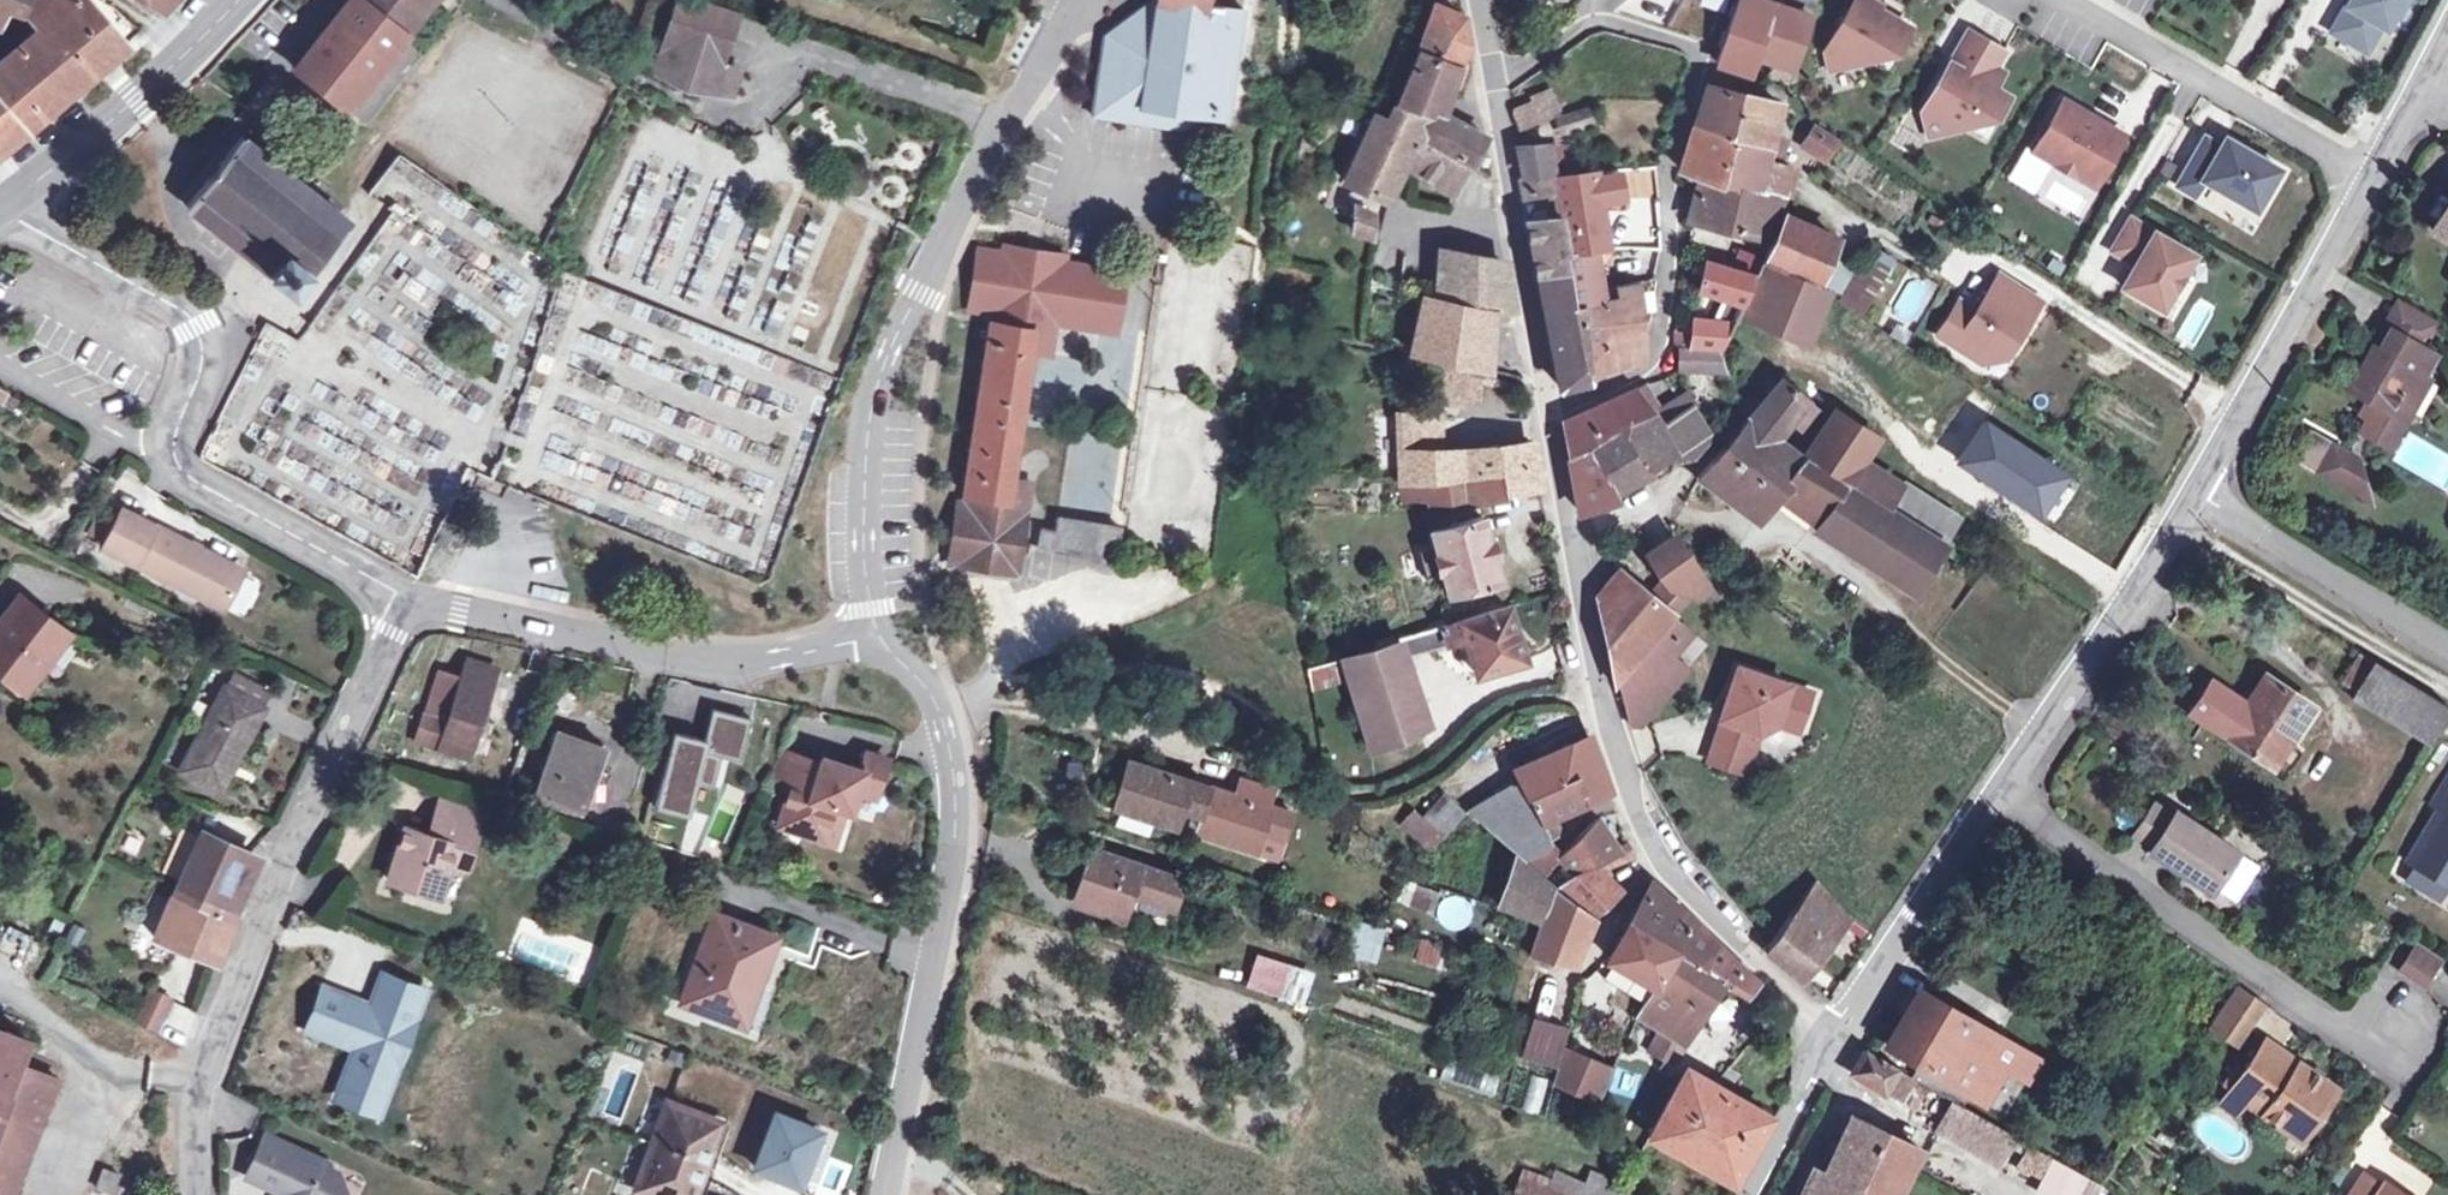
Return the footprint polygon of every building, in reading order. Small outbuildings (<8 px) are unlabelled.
[(0,66),(0,101),(25,131),(124,44),(85,0),(0,0),(0,21),(6,9),(47,25),(0,66)] [(168,0),(143,0),(159,10),(168,0)] [(294,68),(345,109),(432,0),(348,0),(294,68)] [(738,12),(702,0),(678,0),(655,72),(682,88),(685,80),(729,94),(737,71),(721,65),(738,12)] [(1100,116),(1142,122),(1144,109),(1154,111),(1152,124),(1182,128),(1198,114),(1224,118),(1241,10),(1205,4),(1205,0),(1156,0),(1156,1),(1150,0),(1104,35),(1111,45),(1100,116)] [(1723,44),(1717,62),(1744,71),(1751,73),(1756,56),(1772,4),(1773,0),(1737,0),(1723,44)] [(1908,28),(1876,10),(1878,6),(1868,0),(1854,0),(1823,53),(1828,71),(1865,61),(1894,54),(1908,28)] [(2331,33),(2365,53),(2380,27),(2384,30),(2402,0),(2350,0),(2331,33)] [(1462,14),(1435,4),(1395,105),(1389,120),(1375,114),(1358,152),(1344,182),(1346,183),(1386,201),(1401,172),(1405,165),(1441,187),(1456,160),(1470,168),(1484,140),(1484,137),(1442,115),(1457,65),(1467,43),(1462,14)] [(1809,15),(1772,4),(1756,56),(1792,68),(1809,15)] [(1920,113),(1927,138),(1965,127),(1994,120),(2006,98),(1992,89),(1997,80),(1989,75),(2002,53),(1966,33),(1920,113)] [(1883,72),(1894,54),(1865,61),(1883,72)] [(1701,178),(1719,184),(1720,181),(1759,189),(1767,161),(1778,163),(1784,139),(1772,135),(1779,105),(1739,94),(1705,86),(1693,124),(1678,170),(1701,178)] [(1532,102),(1539,122),(1559,116),(1551,90),(1530,97),(1532,102)] [(25,131),(0,101),(0,151),(25,131)] [(1513,109),(1519,129),(1539,122),(1532,102),(1513,109)] [(2101,173),(2122,137),(2062,102),(2032,153),(2076,179),(2085,163),(2101,173)] [(1587,105),(1563,113),(1568,130),(1592,123),(1587,105)] [(1142,122),(1152,124),(1154,111),(1144,109),(1142,122)] [(1983,138),(1994,120),(1965,127),(1983,138)] [(1823,159),(1836,138),(1817,126),(1805,146),(1823,159)] [(252,134),(191,210),(274,278),(273,280),(297,299),(319,270),(317,268),(358,218),(334,200),(339,194),(322,181),(318,186),(252,134)] [(2201,182),(2253,212),(2277,172),(2223,141),(2219,149),(2203,140),(2175,188),(2192,197),(2201,182)] [(1517,147),(1523,180),(1553,176),(1571,174),(1569,164),(1551,166),(1548,145),(1517,147)] [(1454,196),(1470,168),(1456,160),(1441,187),(1454,196)] [(1795,168),(1778,163),(1767,161),(1759,189),(1788,196),(1795,168)] [(391,163),(376,189),(391,198),(406,171),(391,163)] [(2092,188),(2101,173),(2085,163),(2076,179),(2092,188)] [(1623,168),(1571,174),(1553,176),(1523,180),(1520,180),(1527,218),(1534,255),(1565,251),(1593,249),(1609,247),(1603,201),(1628,198),(1623,168)] [(1691,215),(1690,220),(1746,233),(1748,230),(1770,237),(1780,214),(1788,196),(1759,189),(1720,181),(1719,184),(1701,178),(1697,188),(1691,215)] [(2205,185),(2196,201),(2219,213),(2228,198),(2205,185)] [(2434,229),(2447,237),(2447,205),(2434,229)] [(1355,208),(1346,230),(1361,234),(1369,213),(1355,208)] [(1836,238),(1780,214),(1770,237),(1760,261),(1817,284),(1836,238)] [(2130,256),(2137,260),(2120,289),(2160,312),(2192,257),(2128,221),(2110,253),(2126,263),(2130,256)] [(1004,247),(1002,253),(1016,255),(1014,268),(1022,269),(1029,264),(1036,271),(1045,272),(1047,261),(1063,264),(1065,256),(1004,247)] [(1534,255),(1559,388),(1604,375),(1620,369),(1634,362),(1641,356),(1645,339),(1638,282),(1615,284),(1614,280),(1599,283),(1593,249),(1565,251),(1534,255)] [(960,549),(957,563),(1017,574),(1022,538),(1004,534),(1013,479),(1033,352),(1049,354),(1054,322),(1115,331),(1124,274),(1063,264),(1047,261),(1045,272),(1036,271),(1029,264),(1022,269),(1014,268),(1016,255),(1002,253),(978,250),(968,309),(1004,315),(1002,323),(991,321),(965,494),(969,495),(967,506),(965,518),(977,520),(975,528),(966,535),(972,543),(971,551),(960,549)] [(1422,295),(1409,351),(1484,369),(1488,321),(1513,323),(1514,309),(1506,263),(1440,255),(1437,299),(1422,295)] [(1866,257),(1839,302),(1843,305),(1858,315),(1886,269),(1866,257)] [(1760,261),(1753,276),(1726,338),(1772,359),(1779,345),(1786,329),(1809,339),(1828,295),(1830,290),(1817,284),(1760,261)] [(1753,276),(1706,264),(1697,290),(1724,298),(1714,321),(1692,318),(1690,336),(1689,348),(1721,351),(1726,338),(1753,276)] [(1999,379),(2051,302),(2000,268),(1976,305),(1960,294),(1932,335),(1999,379)] [(2194,342),(2212,304),(2196,296),(2178,335),(2194,342)] [(2424,346),(2391,327),(2379,348),(2373,346),(2355,378),(2373,388),(2368,397),(2406,418),(2428,378),(2422,374),(2412,368),(2424,346)] [(1779,345),(1801,355),(1809,339),(1786,329),(1779,345)] [(1689,348),(1690,336),(1673,336),(1671,347),(1683,348),(1689,348)] [(2434,353),(2424,346),(2412,368),(2422,374),(2434,353)] [(1680,369),(1730,372),(1721,351),(1689,348),(1683,348),(1682,361),(1680,369)] [(1814,408),(1779,381),(1700,476),(1758,519),(1780,489),(1818,517),(1812,526),(1912,590),(1939,546),(1881,508),(1897,484),(1857,459),(1871,435),(1836,413),(1808,458),(1801,454),(1799,457),(1776,439),(1788,424),(1797,430),(1814,408)] [(1661,408),(1643,384),(1635,387),(1650,407),(1660,422),(1661,421),(1686,406),(1697,408),(1688,392),(1661,408)] [(1562,421),(1568,455),(1585,445),(1619,425),(1650,407),(1635,387),(1597,405),(1562,421)] [(18,400),(8,394),(2,405),(12,411),(18,400)] [(2399,431),(2406,418),(2368,397),(2361,409),(2399,431)] [(1686,406),(1661,421),(1678,448),(1671,452),(1675,458),(1694,455),(1697,453),(1712,434),(1697,408),(1686,406)] [(1678,448),(1661,421),(1660,422),(1650,407),(1619,425),(1644,468),(1671,452),(1678,448)] [(1539,485),(1532,446),(1499,451),(1497,445),(1463,451),(1440,450),(1441,417),(1396,417),(1400,478),(1422,479),(1426,494),(1429,507),(1489,499),(1504,491),(1505,490),(1539,485)] [(1619,425),(1585,445),(1609,489),(1644,468),(1619,425)] [(1609,489),(1585,445),(1568,455),(1579,511),(1613,497),(1609,489)] [(2310,483),(2324,492),(2341,464),(2326,455),(2310,483)] [(2350,469),(2341,464),(2324,492),(2358,512),(2350,469)] [(1400,492),(1426,494),(1422,479),(1400,478),(1400,492)] [(1031,482),(1013,479),(1004,534),(1022,538),(1031,482)] [(1955,521),(1897,484),(1881,508),(1939,546),(1955,521)] [(948,562),(957,563),(960,549),(971,551),(972,543),(966,535),(975,528),(977,520),(965,518),(967,506),(959,504),(948,562)] [(92,532),(107,540),(121,514),(105,506),(92,532)] [(107,540),(102,549),(222,612),(244,571),(124,508),(121,514),(107,540)] [(1040,527),(1037,546),(1047,548),(1112,562),(1119,525),(1056,515),(1053,529),(1040,527)] [(1498,580),(1482,516),(1431,530),(1434,545),(1418,549),(1426,577),(1441,574),(1446,594),(1498,580)] [(1649,558),(1663,583),(1693,593),(1701,596),(1710,588),(1678,540),(1649,558)] [(1616,686),(1619,683),(1672,617),(1674,615),(1651,596),(1620,571),(1598,599),(1616,686)] [(242,613),(260,578),(248,572),(231,607),(242,613)] [(1674,615),(1693,593),(1663,583),(1651,596),(1674,615)] [(0,622),(0,675),(23,693),(47,660),(38,653),(59,627),(19,597),(0,622)] [(1461,622),(1460,620),(1400,639),(1406,658),(1451,645),(1451,642),(1466,638),(1477,673),(1525,659),(1509,608),(1461,622)] [(1641,724),(1667,692),(1649,676),(1667,654),(1688,630),(1672,617),(1619,683),(1631,723),(1641,724)] [(67,634),(59,627),(38,653),(47,660),(67,634)] [(1428,724),(1406,658),(1400,639),(1342,657),(1348,677),(1370,750),(1428,724)] [(2360,653),(2344,679),(2357,687),(2353,694),(2430,741),(2447,711),(2447,706),(2360,653)] [(1667,692),(1686,669),(1667,654),(1649,676),(1667,692)] [(1308,689),(1348,677),(1342,657),(1305,668),(1308,689)] [(1724,715),(1714,742),(1748,754),(1757,729),(1774,719),(1795,728),(1808,690),(1737,665),(1720,714),(1724,715)] [(464,666),(459,680),(487,689),(492,674),(464,666)] [(2240,694),(2218,728),(2272,764),(2310,704),(2265,673),(2250,694),(2240,694)] [(233,674),(226,689),(259,706),(267,692),(233,674)] [(418,742),(438,748),(459,680),(440,674),(418,742)] [(459,680),(438,748),(466,757),(487,689),(459,680)] [(223,687),(180,770),(219,790),(262,708),(259,706),(226,689),(223,687)] [(739,762),(749,718),(710,709),(703,740),(680,734),(677,750),(669,748),(654,807),(688,815),(695,786),(712,790),(719,758),(739,762)] [(559,735),(539,791),(582,806),(601,750),(559,735)] [(1470,816),(1515,851),(1523,858),(1549,841),(1538,820),(1527,797),(1573,776),(1583,801),(1608,791),(1589,736),(1515,770),(1521,784),(1470,816)] [(1742,771),(1748,754),(1714,742),(1709,759),(1742,771)] [(461,773),(466,757),(438,748),(433,763),(461,773)] [(863,752),(857,770),(877,777),(883,758),(863,752)] [(791,777),(776,825),(819,839),(829,805),(840,809),(846,812),(853,791),(871,797),(877,777),(857,770),(820,758),(814,775),(812,784),(791,777)] [(1167,773),(1128,761),(1113,806),(1254,853),(1260,833),(1280,839),(1290,813),(1245,798),(1243,804),(1230,800),(1232,794),(1206,786),(1203,793),(1164,781),(1167,773)] [(794,769),(791,777),(812,784),(814,775),(794,769)] [(1206,786),(1167,773),(1164,781),(1203,793),(1206,786)] [(1527,797),(1538,820),(1555,814),(1583,801),(1573,776),(1527,797)] [(2409,859),(2414,862),(2447,881),(2447,778),(2434,800),(2441,804),(2409,859)] [(1440,789),(1404,828),(1431,853),(1467,814),(1440,789)] [(1245,798),(1232,794),(1230,800),(1243,804),(1245,798)] [(440,804),(434,822),(475,834),(481,816),(440,804)] [(829,842),(840,809),(829,805),(819,839),(829,842)] [(2174,809),(2148,850),(2177,869),(2181,864),(2213,886),(2237,849),(2174,809)] [(1563,831),(1555,814),(1538,820),(1549,841),(1563,831)] [(1571,873),(1593,864),(1614,856),(1618,854),(1594,818),(1591,821),(1556,856),(1555,857),(1571,873)] [(403,830),(387,882),(439,897),(449,864),(454,846),(471,851),(475,834),(434,822),(428,839),(403,830)] [(253,854),(204,832),(178,887),(176,893),(226,913),(253,854)] [(1549,841),(1523,858),(1540,872),(1555,857),(1556,856),(1549,841)] [(465,869),(471,851),(454,846),(449,864),(465,869)] [(2237,849),(2213,886),(2233,899),(2256,864),(2237,849)] [(1616,864),(1633,858),(1630,850),(1618,854),(1614,856),(1616,864)] [(1092,851),(1074,900),(1120,916),(1129,891),(1171,906),(1180,880),(1092,851)] [(1523,858),(1515,851),(1497,906),(1539,920),(1528,954),(1572,966),(1593,915),(1556,885),(1540,872),(1523,858)] [(2447,888),(2447,881),(2414,862),(2404,880),(2441,900),(2447,888)] [(1620,891),(1593,864),(1571,873),(1556,885),(1593,915),(1604,905),(1620,891)] [(1431,913),(1439,892),(1404,879),(1396,900),(1431,913)] [(1817,880),(1768,946),(1766,950),(1803,980),(1850,918),(1817,880)] [(1651,883),(1630,921),(1676,948),(1693,921),(1651,883)] [(226,913),(176,893),(156,937),(215,962),(236,917),(226,913)] [(1438,922),(1468,922),(1468,897),(1438,896),(1438,922)] [(713,916),(681,1002),(727,1019),(744,974),(760,979),(776,938),(713,916)] [(1654,986),(1676,948),(1630,921),(1607,958),(1612,962),(1654,986)] [(1693,921),(1676,948),(1721,975),(1717,982),(1744,995),(1754,981),(1730,954),(1693,921)] [(1833,949),(1844,958),(1867,930),(1857,921),(1833,949)] [(1347,956),(1376,963),(1383,928),(1355,922),(1347,956)] [(547,967),(581,976),(590,943),(557,934),(547,967)] [(1418,939),(1414,962),(1438,966),(1442,943),(1418,939)] [(2417,945),(2402,969),(2421,982),(2437,959),(2417,945)] [(1681,1045),(1717,982),(1721,975),(1676,948),(1654,986),(1645,1002),(1637,1014),(1636,1018),(1660,1032),(1649,1053),(1662,1061),(1658,1068),(1666,1071),(1670,1064),(1674,1066),(1685,1047),(1681,1045)] [(1281,998),(1291,964),(1256,954),(1246,988),(1281,998)] [(1645,1002),(1654,986),(1612,962),(1604,978),(1645,1002)] [(744,1025),(760,979),(744,974),(727,1019),(744,1025)] [(427,994),(383,977),(372,1006),(325,987),(309,1031),(356,1049),(336,1101),(379,1118),(427,994)] [(2237,984),(2207,1029),(2239,1050),(2269,1006),(2237,984)] [(136,1022),(157,1032),(171,1002),(150,992),(136,1022)] [(1936,1075),(1969,1018),(1923,992),(1889,1048),(1936,1075)] [(2003,1038),(1969,1018),(1936,1075),(1970,1094),(2003,1038)] [(1533,1021),(1524,1054),(1553,1062),(1562,1028),(1533,1021)] [(1,1112),(38,1127),(56,1078),(17,1063),(27,1038),(4,1029),(4,1032),(0,1030),(0,1114),(1,1112)] [(1553,1083),(1600,1102),(1626,1041),(1606,1032),(1593,1065),(1561,1052),(1553,1083)] [(2264,1036),(2219,1101),(2237,1113),(2246,1101),(2299,1138),(2335,1086),(2264,1036)] [(1913,1100),(1923,1083),(1863,1050),(1850,1071),(1882,1091),(1886,1085),(1913,1100)] [(1453,1060),(1447,1076),(1491,1093),(1497,1077),(1453,1060)] [(1740,1075),(1727,1068),(1713,1085),(1687,1070),(1648,1136),(1732,1183),(1769,1118),(1727,1093),(1740,1075)] [(1540,1112),(1547,1078),(1530,1074),(1523,1109),(1540,1112)] [(1997,1163),(2012,1135),(1963,1107),(1951,1099),(1935,1128),(1997,1163)] [(637,1190),(651,1194),(692,1194),(695,1186),(718,1125),(668,1105),(646,1164),(637,1190)] [(38,1127),(1,1112),(0,1114),(0,1164),(20,1172),(38,1127)] [(1911,1163),(1918,1146),(1849,1115),(1814,1194),(1896,1194),(1911,1163)] [(825,1134),(779,1117),(758,1171),(804,1188),(825,1134)] [(343,1188),(337,1172),(324,1167),(326,1162),(264,1135),(247,1175),(284,1191),(282,1194),(340,1194),(343,1188)] [(2051,1156),(2031,1145),(2022,1161),(2042,1172),(2051,1156)] [(20,1172),(0,1164),(0,1194),(12,1194),(20,1172)] [(94,1189),(111,1194),(112,1194),(119,1174),(102,1168),(94,1189)] [(1520,1181),(1556,1194),(1585,1194),(1589,1186),(1553,1172),(1549,1180),(1524,1170),(1520,1181)] [(2383,1182),(2367,1171),(2350,1194),(2403,1194),(2383,1182)] [(1585,1194),(1623,1194),(1625,1188),(1593,1175),(1589,1186),(1585,1194)] [(1520,1181),(1513,1194),(1556,1194),(1520,1181)]
